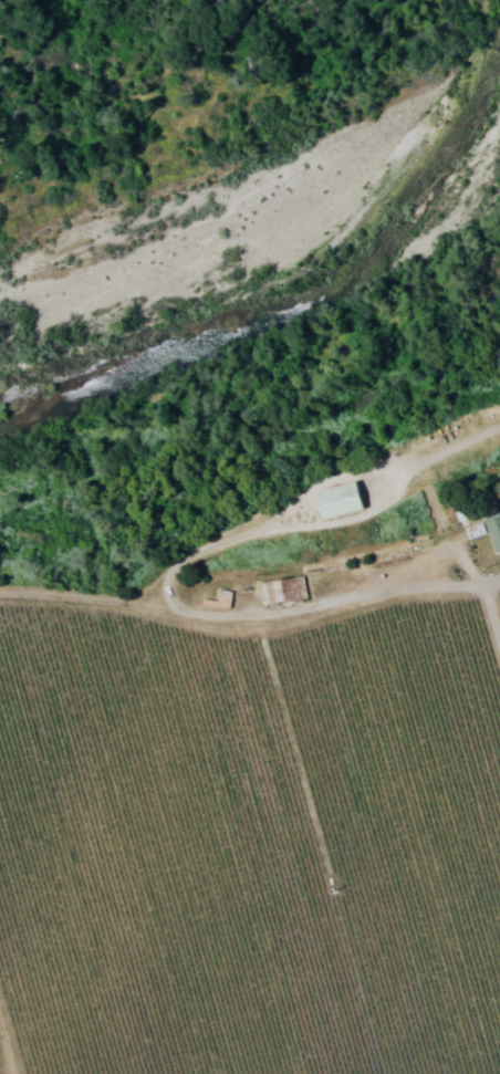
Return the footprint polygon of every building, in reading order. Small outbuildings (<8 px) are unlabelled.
[(360,510),(355,481),(311,489),(316,518),(360,510)] [(491,550),(499,547),(499,512),(481,518),(491,550)] [(259,581),(262,603),(304,597),(301,575),(259,581)]
